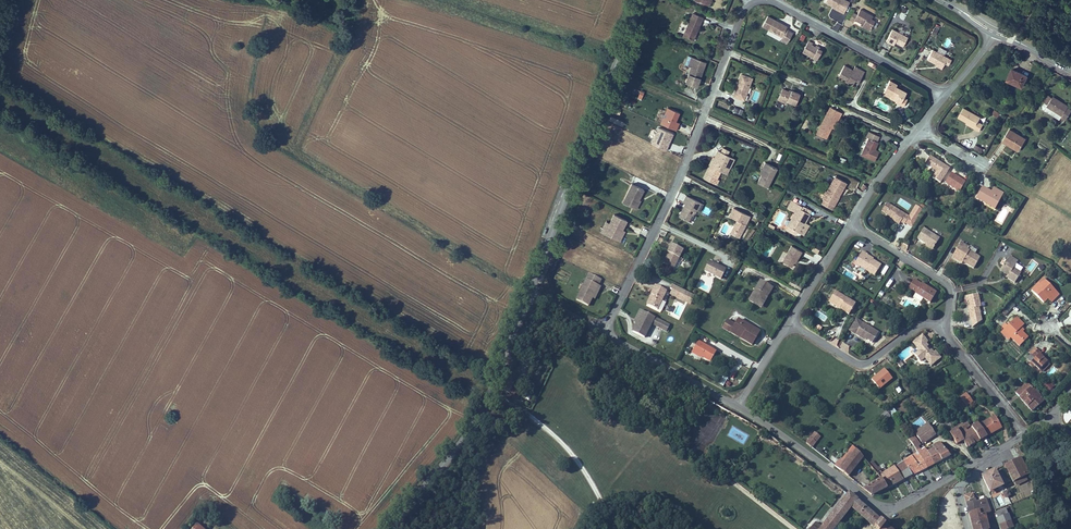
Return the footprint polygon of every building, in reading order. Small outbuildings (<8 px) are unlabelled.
[(841,14),(845,7),(842,5),(844,1),(842,0),(824,0),(823,2),(832,7),(838,10),(837,12),(841,14)] [(897,17),(903,20),(909,10),(903,7),(897,17)] [(851,13),(848,21),(853,23),(854,20),(861,24),(862,24),(861,27),(861,28),(869,32),(874,21),(870,19),(871,17),(859,11),(856,16),(851,13)] [(691,15),(681,37),(688,41),(693,30),(696,31),(701,19),(691,15)] [(766,18),(761,27),(767,31),(780,37),(778,41),(785,44),(791,33),(784,30),(785,28),(766,18)] [(780,37),(767,31),(765,34),(778,41),(780,37)] [(893,31),(887,42),(896,47),(898,44),(907,49),(912,41),(893,31)] [(946,38),(943,45),(947,47),(951,40),(946,38)] [(806,42),(800,55),(815,62),(820,53),(814,50),(809,47),(810,44),(806,42)] [(932,50),(926,60),(935,65),(940,69),(943,64),(946,59),(932,50)] [(842,67),(836,79),(843,82),(844,81),(852,85),(856,77),(860,79),(863,73),(853,68),(851,72),(842,67)] [(689,69),(683,84),(694,89),(700,74),(689,69)] [(1012,70),(1007,81),(1023,87),(1027,76),(1012,70)] [(735,87),(731,97),(739,100),(741,95),(745,96),(751,79),(740,75),(737,83),(734,82),(732,87),(735,87)] [(854,90),(860,79),(856,77),(852,85),(844,81),(843,82),(842,84),(854,90)] [(633,88),(631,95),(637,97),(640,90),(633,88)] [(893,88),(887,97),(894,101),(894,100),(897,102),(896,104),(901,107),(904,101),(900,98),(903,93),(893,88)] [(780,90),(775,100),(784,105),(785,102),(793,105),(798,95),(790,91),(788,94),(786,93),(780,90)] [(1070,106),(1055,96),(1054,97),(1050,103),(1049,105),(1064,115),(1063,116),(1068,119),(1070,114),(1070,108),(1069,107),(1070,106)] [(675,129),(681,112),(666,106),(660,123),(675,129)] [(733,111),(741,115),(743,109),(735,106),(733,111)] [(827,112),(817,130),(826,135),(829,129),(835,117),(838,118),(841,113),(832,109),(830,113),(827,112)] [(962,109),(957,119),(965,124),(972,127),(972,128),(979,132),(982,126),(976,123),(979,118),(962,109)] [(997,117),(1000,113),(994,109),(991,113),(997,117)] [(832,130),(838,118),(835,117),(829,129),(832,130)] [(1007,129),(1000,141),(1017,151),(1024,139),(1007,129)] [(867,140),(859,158),(872,164),(875,158),(871,156),(873,152),(876,144),(867,140)] [(719,151),(716,150),(713,157),(714,158),(711,165),(709,165),(703,178),(715,184),(717,179),(715,178),(719,170),(723,172),(727,164),(723,162),(727,155),(725,154),(719,151)] [(733,158),(727,155),(723,162),(727,164),(723,172),(725,173),(733,158)] [(947,169),(926,157),(921,165),(934,173),(930,180),(938,184),(947,169)] [(767,187),(776,168),(766,163),(761,174),(757,182),(767,187)] [(834,178),(820,201),(822,202),(829,206),(835,196),(838,198),(846,185),(834,178)] [(637,200),(641,190),(629,184),(620,202),(631,207),(635,199),(637,200)] [(980,189),(974,201),(984,207),(986,203),(995,209),(1002,197),(995,193),(993,196),(990,194),(980,189)] [(702,203),(685,195),(681,202),(684,203),(677,216),(687,221),(691,213),(687,212),(689,209),(694,211),(695,209),(698,211),(702,203)] [(829,206),(822,202),(820,205),(830,211),(838,198),(835,196),(829,206)] [(785,209),(790,211),(794,203),(790,201),(785,209)] [(794,213),(786,228),(795,233),(801,222),(804,223),(810,212),(805,209),(804,212),(799,209),(800,207),(794,203),(790,211),(794,213)] [(994,212),(995,209),(986,203),(984,207),(994,212)] [(741,234),(750,215),(733,207),(729,216),(736,220),(738,221),(737,222),(736,221),(732,229),(741,234)] [(888,207),(883,216),(888,220),(890,221),(889,222),(897,227),(898,225),(902,227),(907,219),(888,207)] [(825,217),(835,222),(837,217),(827,213),(825,217)] [(620,229),(625,220),(612,214),(608,223),(603,233),(615,239),(620,229)] [(599,231),(603,233),(608,223),(604,221),(599,231)] [(793,236),(795,233),(786,228),(784,231),(793,236)] [(741,234),(732,229),(730,233),(739,237),(741,234)] [(937,240),(921,231),(915,240),(925,246),(931,250),(937,240)] [(667,253),(662,263),(672,268),(681,250),(670,244),(666,252),(667,253)] [(958,245),(951,257),(955,259),(953,261),(960,265),(960,264),(961,263),(964,264),(963,266),(971,271),(977,260),(965,253),(967,250),(958,245)] [(790,247),(781,263),(790,268),(793,262),(795,259),(796,260),(800,252),(790,247)] [(860,254),(852,267),(857,270),(858,268),(865,272),(874,277),(879,268),(871,263),(865,259),(866,257),(860,254)] [(1005,261),(1000,270),(1009,275),(1008,278),(1006,281),(1014,285),(1020,275),(1012,270),(1017,263),(1009,258),(1007,262),(1005,261)] [(716,266),(707,261),(703,271),(720,279),(724,270),(716,266)] [(865,272),(858,268),(857,270),(855,272),(862,276),(865,272)] [(1009,275),(1000,270),(999,273),(1008,278),(1009,275)] [(596,285),(599,279),(587,273),(574,300),(587,305),(590,298),(596,285)] [(1051,299),(1057,292),(1043,279),(1031,291),(1043,303),(1047,298),(1049,297),(1051,299)] [(913,281),(908,289),(915,293),(914,295),(929,304),(935,293),(913,281)] [(758,282),(749,299),(760,305),(769,287),(758,282)] [(599,286),(596,285),(590,298),(593,299),(599,286)] [(647,304),(656,309),(665,290),(654,285),(650,294),(652,295),(647,304)] [(760,305),(749,299),(747,303),(760,310),(771,289),(769,287),(760,305)] [(677,292),(675,297),(686,302),(688,297),(677,292)] [(854,306),(834,294),(830,301),(833,303),(831,307),(848,317),(854,306)] [(965,311),(967,320),(977,319),(975,309),(978,309),(976,296),(964,298),(965,303),(966,302),(967,307),(968,310),(965,311)] [(1004,316),(1015,306),(1011,301),(999,311),(1004,316)] [(635,324),(641,311),(639,310),(632,322),(635,324)] [(653,317),(641,311),(635,324),(631,331),(643,337),(650,323),(653,317)] [(653,317),(650,323),(661,329),(664,322),(653,317)] [(1024,326),(1016,318),(1014,320),(1022,327),(1024,326)] [(725,321),(720,329),(729,333),(731,330),(740,335),(738,339),(749,345),(757,331),(736,320),(733,326),(725,321)] [(1022,327),(1014,320),(1003,331),(1019,347),(1027,338),(1021,332),(1019,330),(1022,327)] [(848,332),(850,333),(856,322),(855,321),(848,332)] [(856,322),(850,333),(858,339),(859,337),(864,340),(871,344),(877,334),(856,322)] [(729,333),(738,339),(740,335),(731,330),(729,333)] [(920,337),(911,345),(917,352),(914,355),(921,363),(925,360),(930,366),(939,359),(934,353),(933,355),(930,351),(928,353),(925,350),(927,348),(924,345),(926,344),(920,337)] [(695,341),(689,351),(699,356),(708,362),(714,351),(695,341)] [(1047,363),(1043,359),(1039,355),(1041,354),(1037,351),(1032,357),(1030,355),(1027,359),(1031,363),(1035,367),(1039,371),(1047,363)] [(884,370),(871,380),(879,390),(892,380),(884,370)] [(507,378),(502,390),(514,395),(517,388),(516,388),(517,386),(516,385),(516,384),(513,383),(517,375),(511,373),(509,379),(507,378)] [(722,376),(719,385),(724,386),(727,377),(722,376)] [(1046,382),(1043,386),(1049,391),(1053,387),(1046,382)] [(1028,383),(1016,393),(1031,411),(1043,401),(1028,383)] [(964,397),(961,399),(966,406),(973,402),(970,398),(966,400),(964,397)] [(965,407),(960,400),(957,403),(962,409),(965,407)] [(893,407),(887,411),(892,417),(897,413),(893,407)] [(887,412),(881,416),(884,421),(890,416),(887,412)] [(995,417),(979,425),(981,428),(987,436),(992,433),(991,431),(1000,426),(995,417)] [(944,431),(947,429),(951,426),(948,421),(941,426),(944,431)] [(980,441),(979,440),(975,433),(972,429),(967,432),(967,431),(965,432),(963,430),(970,426),(967,423),(966,421),(956,429),(961,436),(963,440),(965,444),(967,447),(980,441)] [(913,432),(916,435),(929,426),(927,422),(913,432)] [(975,433),(979,440),(987,436),(981,428),(979,425),(977,423),(971,427),(972,429),(975,433)] [(925,438),(926,439),(935,433),(929,426),(916,435),(920,441),(925,438)] [(949,434),(956,429),(952,426),(951,426),(947,429),(949,434)] [(956,429),(949,434),(957,444),(963,440),(961,436),(956,429)] [(815,433),(806,443),(812,448),(820,437),(815,433)] [(927,452),(925,448),(921,451),(917,445),(919,444),(914,436),(909,440),(911,443),(913,446),(918,453),(920,457),(927,468),(934,464),(927,452)] [(940,443),(938,444),(939,446),(934,449),(927,452),(934,464),(950,456),(940,443)] [(847,461),(855,451),(852,448),(844,459),(847,461)] [(848,477),(863,458),(863,457),(856,450),(855,451),(847,461),(840,470),(848,477)] [(906,466),(912,475),(927,468),(920,457),(918,453),(903,461),(904,462),(906,466)] [(1014,482),(1015,481),(1025,476),(1029,474),(1020,457),(1005,465),(1014,482)] [(887,488),(905,479),(912,475),(906,466),(904,462),(895,468),(895,466),(882,474),(878,467),(876,469),(872,464),(870,466),(881,478),(887,488)] [(991,491),(996,488),(1002,486),(995,472),(988,475),(987,473),(982,476),(990,492),(991,491)] [(1025,476),(1015,481),(1016,485),(1026,480),(1025,476)] [(887,488),(881,478),(863,489),(871,495),(887,488)] [(845,492),(821,526),(814,521),(808,528),(897,528),(845,492)] [(973,494),(965,496),(966,501),(968,510),(977,508),(978,511),(980,516),(985,514),(988,513),(990,513),(985,499),(975,502),(973,494)] [(1006,508),(996,512),(1000,524),(1010,521),(1006,508)] [(969,514),(972,526),(987,522),(985,514),(980,516),(978,511),(969,514)] [(1000,524),(1002,528),(1008,528),(1012,527),(1010,521),(1000,524)]
